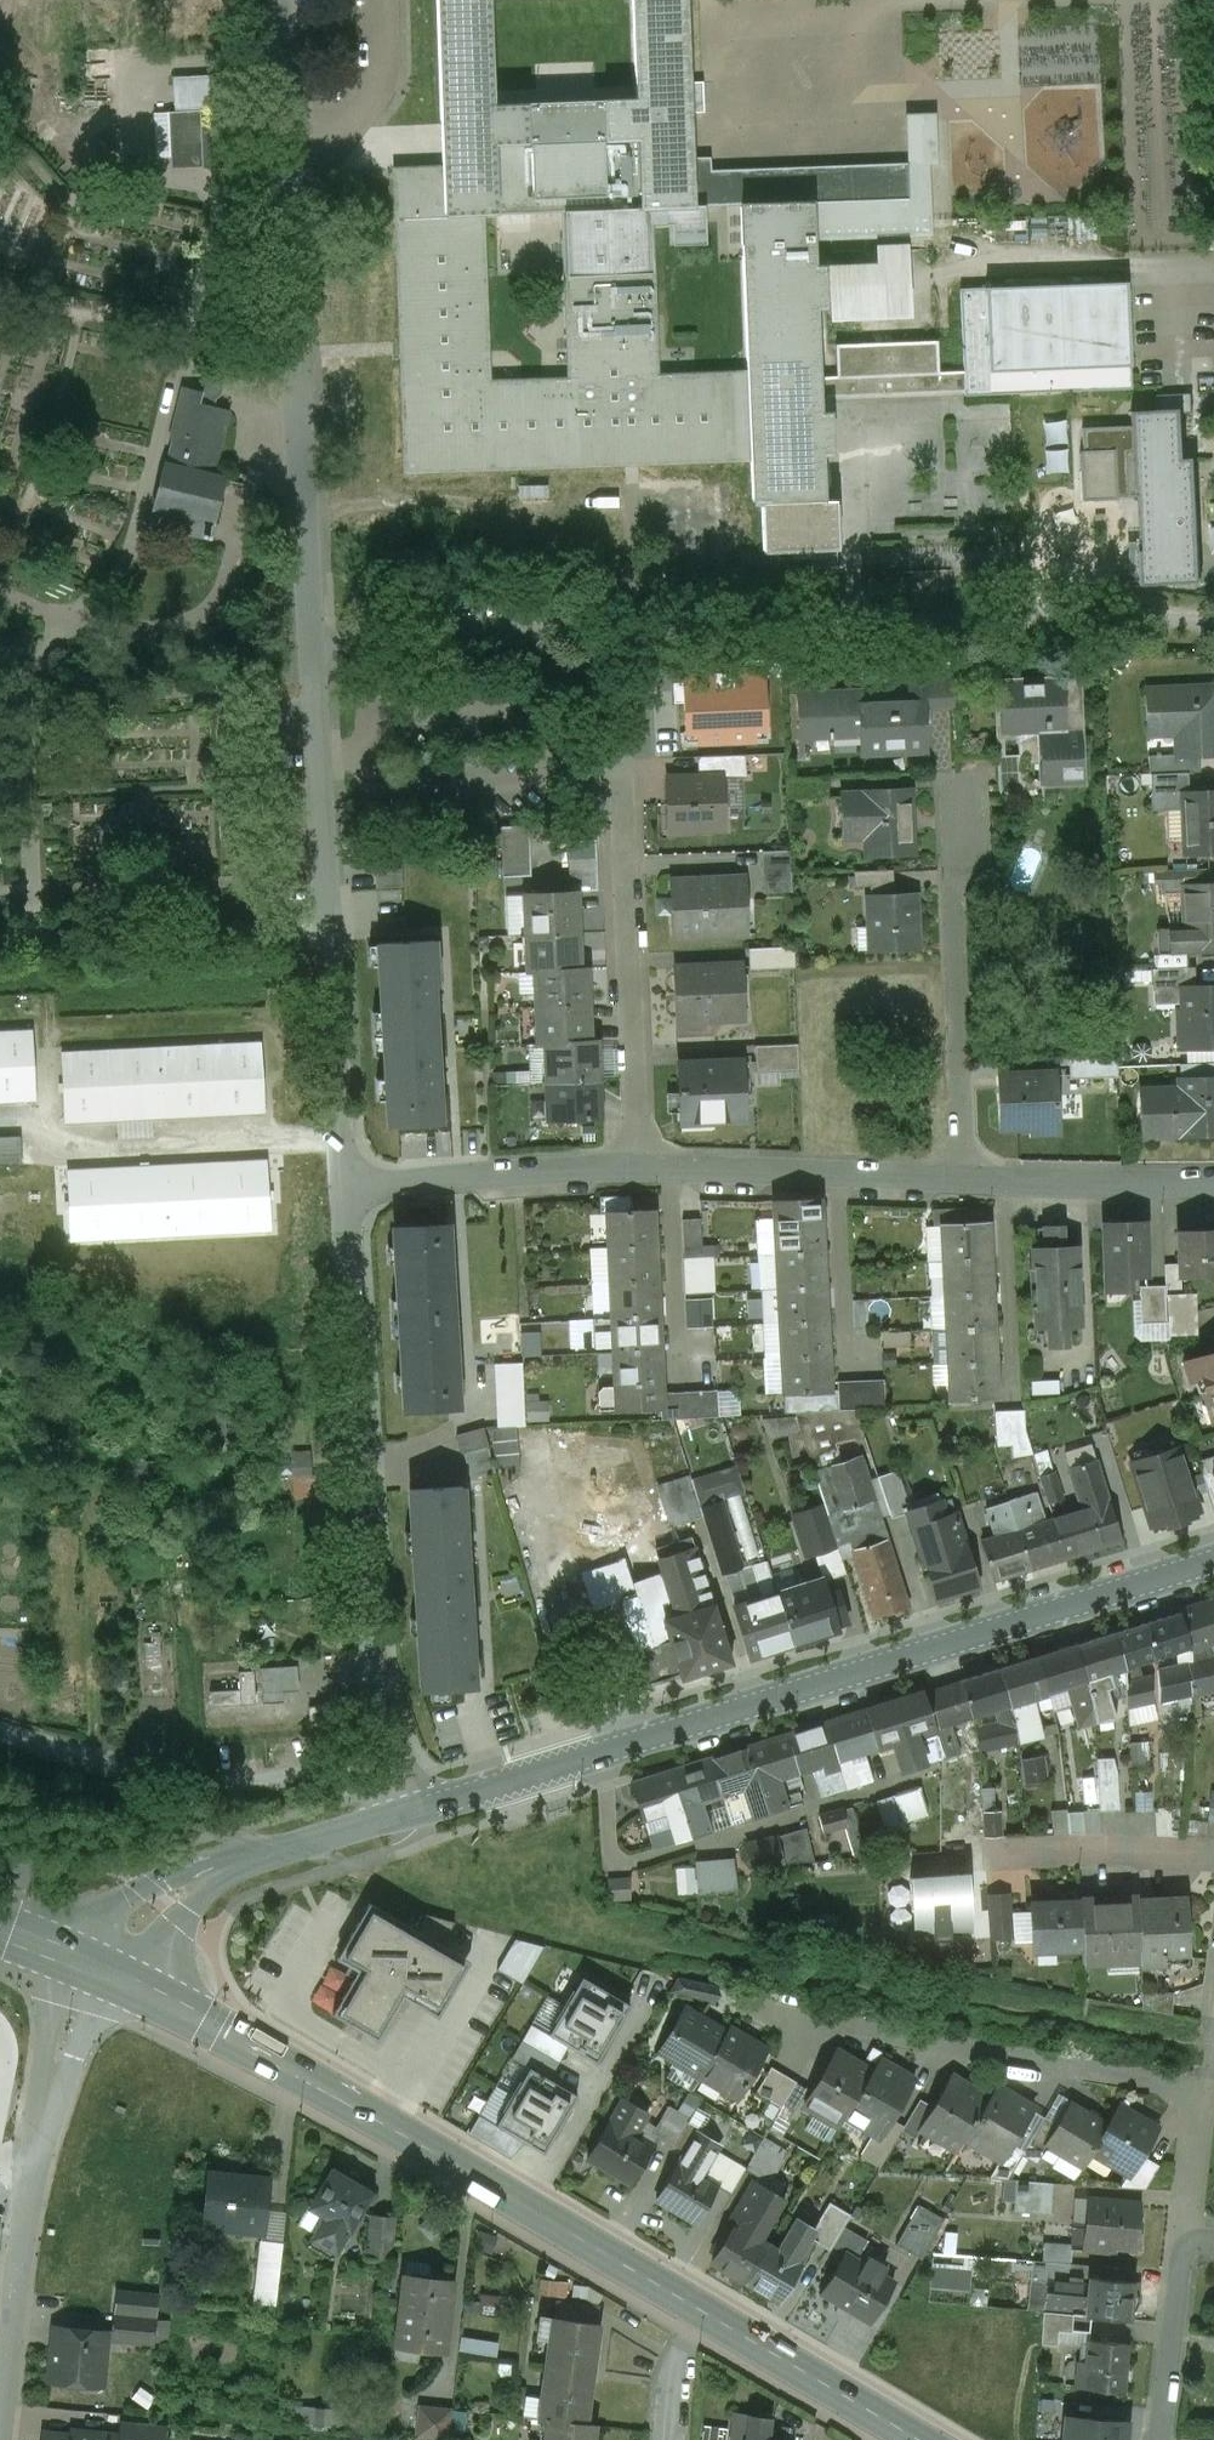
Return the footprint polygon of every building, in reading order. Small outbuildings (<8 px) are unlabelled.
[(444,168),(691,155),(690,113),(704,112),(703,82),(688,83),(686,0),(633,0),(637,102),(493,107),(489,0),(438,0),(444,168)] [(215,75),(174,78),(175,112),(201,111),(201,110),(216,109),(215,75)] [(175,112),(169,113),(171,170),(231,167),(229,125),(202,126),(201,111),(175,112)] [(935,114),(907,116),(908,164),(928,163),(928,164),(937,163),(935,114)] [(749,373),(657,377),(650,209),(693,207),(691,155),(444,168),(394,170),(405,473),(752,460),(754,503),(761,503),(823,501),(821,455),(831,454),(829,413),(820,414),(815,308),(825,308),(823,267),(814,267),(813,240),(931,235),(928,164),(928,163),(908,164),(910,199),(742,205),(749,373)] [(904,250),(855,252),(856,270),(831,271),(833,316),(907,313),(904,250)] [(1127,283),(962,290),(966,395),(1131,389),(1127,283)] [(938,342),(836,346),(838,379),(939,375),(938,342)] [(183,388),(171,440),(173,441),(167,465),(165,464),(154,508),(168,512),(164,528),(202,537),(206,521),(214,523),(225,479),(213,476),(229,411),(200,404),(203,393),(183,388)] [(1193,394),(1156,396),(1156,412),(1182,411),(1182,414),(1193,413),(1193,394)] [(1156,412),(1132,413),(1132,424),(1081,427),(1084,496),(1135,493),(1138,579),(1200,577),(1195,460),(1184,460),(1182,414),(1182,411),(1156,412)] [(734,574),(733,482),(660,483),(662,576),(734,574)] [(823,501),(761,503),(764,553),(838,550),(836,500),(823,501)] [(740,663),(740,677),(764,676),(782,675),(781,661),(740,663)] [(766,728),(764,676),(740,677),(732,678),(732,673),(715,673),(715,678),(684,679),(684,683),(674,684),(675,703),(685,703),(686,732),(700,731),(700,742),(752,740),(752,729),(766,728)] [(953,675),(909,677),(910,699),(925,698),(926,707),(954,706),(953,675)] [(1041,783),(1041,781),(1084,779),(1079,682),(996,686),(996,688),(999,756),(1026,755),(1028,784),(1041,783)] [(1146,691),(1147,732),(1178,731),(1179,754),(1179,758),(1200,757),(1213,756),(1213,688),(1146,691)] [(910,699),(862,701),(862,691),(799,694),(801,738),(829,737),(830,740),(833,740),(832,736),(835,729),(860,728),(861,753),(927,750),(926,707),(925,698),(910,699)] [(1179,754),(1149,756),(1150,774),(1188,772),(1201,772),(1200,757),(1179,758),(1179,754)] [(1026,755),(999,756),(1001,785),(1028,784),(1026,755)] [(732,756),(698,757),(699,777),(723,777),(723,778),(733,778),(732,756)] [(1188,772),(1151,774),(1152,811),(1184,810),(1183,792),(1189,791),(1188,772)] [(699,777),(667,779),(669,830),(725,827),(723,778),(723,777),(699,777)] [(909,789),(865,791),(865,795),(841,796),(843,830),(866,829),(868,857),(912,855),(909,789)] [(1183,792),(1184,810),(1185,855),(1213,854),(1213,790),(1189,791),(1183,792)] [(529,826),(502,827),(503,844),(530,843),(529,826)] [(400,832),(374,833),(376,888),(403,887),(400,832)] [(596,840),(569,841),(569,858),(596,857),(596,840)] [(530,843),(503,844),(503,860),(530,859),(530,843)] [(790,850),(761,852),(763,893),(792,892),(790,850)] [(596,857),(569,858),(570,875),(597,873),(596,857)] [(530,859),(503,860),(504,877),(531,876),(530,859)] [(1209,869),(1161,871),(1161,894),(1183,893),(1183,885),(1209,883),(1209,869)] [(893,870),(854,872),(855,887),(870,886),(870,896),(894,895),(893,870)] [(597,873),(570,875),(571,892),(574,892),(598,890),(597,873)] [(738,878),(671,882),(673,937),(741,934),(738,878)] [(1183,885),(1183,893),(1185,928),(1170,929),(1171,953),(1213,951),(1213,883),(1209,883),(1183,885)] [(571,892),(527,894),(528,912),(527,912),(528,935),(529,935),(576,933),(574,892),(571,892)] [(870,896),(872,951),(916,949),(914,894),(894,895),(870,896)] [(576,933),(529,935),(529,952),(528,952),(529,971),(537,971),(577,969),(576,933)] [(434,941),(379,945),(384,1035),(435,1032),(432,985),(436,985),(434,941)] [(794,947),(748,949),(749,970),(795,968),(794,947)] [(742,966),(674,969),(676,1020),(744,1017),(742,966)] [(1195,967),(1152,969),(1153,991),(1182,990),(1182,988),(1196,987),(1195,967)] [(577,969),(537,971),(538,987),(537,987),(538,1007),(586,1005),(585,969),(577,969)] [(1182,988),(1182,990),(1183,1011),(1178,1011),(1179,1036),(1183,1036),(1184,1048),(1213,1046),(1213,987),(1196,987),(1182,988)] [(586,1005),(538,1007),(538,1027),(540,1027),(540,1044),(546,1043),(588,1042),(586,1005)] [(0,1032),(0,1101),(35,1099),(32,1031),(0,1032)] [(435,1032),(384,1035),(389,1126),(440,1123),(435,1032)] [(588,1042),(546,1043),(547,1065),(548,1065),(549,1082),(596,1080),(595,1041),(588,1042)] [(261,1043),(62,1054),(66,1122),(118,1119),(153,1118),(265,1112),(261,1043)] [(798,1044),(755,1046),(755,1065),(777,1064),(777,1071),(799,1070),(798,1044)] [(1117,1057),(1069,1059),(1070,1079),(1118,1077),(1117,1057)] [(744,1062),(678,1065),(680,1123),(682,1123),(682,1121),(713,1119),(713,1122),(746,1120),(744,1062)] [(1180,1064),(1180,1078),(1181,1097),(1146,1098),(1148,1136),(1182,1134),(1182,1137),(1213,1135),(1213,1063),(1180,1064)] [(1057,1074),(998,1077),(999,1105),(1001,1104),(1002,1125),(1000,1126),(1001,1128),(1029,1126),(1030,1136),(1058,1135),(1058,1125),(1059,1125),(1057,1074)] [(549,1082),(548,1082),(549,1101),(550,1101),(550,1121),(598,1119),(596,1080),(549,1082)] [(153,1118),(118,1119),(119,1139),(154,1137),(153,1118)] [(0,1137),(0,1166),(22,1165),(21,1136),(0,1137)] [(603,1195),(602,1206),(624,1209),(625,1197),(603,1195)] [(819,1198),(774,1201),(777,1254),(784,1254),(822,1252),(819,1198)] [(965,1208),(932,1210),(933,1227),(942,1227),(942,1225),(966,1224),(965,1208)] [(652,1210),(607,1213),(608,1215),(615,1214),(615,1227),(608,1227),(609,1248),(654,1246),(652,1210)] [(701,1219),(682,1220),(684,1258),(703,1257),(701,1219)] [(1144,1221),(1103,1223),(1106,1305),(1118,1304),(1127,1295),(1127,1277),(1146,1276),(1144,1221)] [(966,1224),(942,1225),(942,1227),(944,1261),(951,1260),(989,1258),(987,1223),(966,1224)] [(447,1225),(395,1228),(396,1250),(403,1249),(404,1260),(397,1260),(399,1300),(406,1300),(407,1318),(452,1315),(447,1225)] [(1062,1227),(1044,1227),(1045,1249),(1032,1249),(1036,1326),(1048,1326),(1049,1347),(1067,1346),(1066,1325),(1079,1324),(1076,1247),(1063,1248),(1062,1227)] [(1178,1231),(1178,1264),(1179,1276),(1180,1276),(1213,1275),(1213,1230),(1178,1231)] [(654,1246),(609,1248),(609,1249),(617,1249),(617,1261),(610,1262),(611,1283),(656,1281),(654,1246)] [(822,1252),(784,1254),(785,1267),(778,1268),(779,1289),(786,1289),(823,1287),(822,1252)] [(989,1258),(951,1260),(952,1274),(944,1274),(945,1277),(945,1295),(953,1295),(990,1293),(989,1258)] [(944,1261),(928,1261),(929,1278),(945,1277),(944,1274),(952,1274),(951,1260),(944,1261)] [(1178,1264),(1164,1264),(1165,1285),(1165,1291),(1181,1290),(1180,1276),(1179,1276),(1178,1264)] [(656,1281),(611,1283),(611,1284),(618,1283),(619,1296),(611,1296),(612,1317),(657,1315),(656,1281)] [(1165,1285),(1139,1286),(1141,1323),(1167,1322),(1165,1291),(1165,1285)] [(823,1287),(786,1289),(787,1302),(780,1302),(781,1323),(788,1323),(825,1321),(823,1287)] [(990,1293),(953,1295),(953,1308),(946,1309),(947,1330),(954,1330),(992,1328),(990,1293)] [(1193,1295),(1168,1296),(1169,1334),(1195,1333),(1193,1295)] [(688,1297),(688,1325),(716,1325),(716,1297),(688,1297)] [(867,1300),(853,1301),(854,1328),(868,1328),(867,1300)] [(657,1315),(612,1317),(612,1318),(620,1318),(620,1330),(613,1330),(614,1347),(614,1351),(659,1349),(657,1315)] [(452,1316),(407,1319),(408,1337),(401,1338),(403,1377),(411,1377),(411,1387),(404,1388),(405,1409),(457,1406),(452,1316)] [(612,1317),(593,1318),(593,1319),(594,1348),(614,1347),(613,1330),(620,1330),(620,1318),(612,1318),(612,1317)] [(593,1319),(578,1320),(580,1349),(594,1348),(593,1319)] [(825,1321),(788,1323),(789,1336),(781,1337),(782,1358),(790,1358),(827,1356),(825,1321)] [(544,1353),(541,1322),(522,1323),(524,1355),(544,1353)] [(992,1328),(954,1330),(955,1343),(948,1343),(949,1364),(956,1364),(994,1362),(992,1328)] [(910,1331),(882,1333),(883,1347),(911,1346),(910,1331)] [(614,1351),(596,1352),(597,1365),(615,1364),(616,1387),(661,1385),(659,1349),(614,1351)] [(1183,1362),(1190,1383),(1202,1379),(1205,1389),(1203,1390),(1210,1411),(1213,1410),(1213,1352),(1183,1362)] [(827,1356),(790,1358),(790,1371),(783,1371),(784,1393),(829,1391),(829,1390),(827,1356)] [(994,1362),(956,1364),(957,1377),(949,1378),(951,1400),(996,1398),(994,1362)] [(522,1363),(495,1364),(498,1427),(516,1426),(525,1425),(522,1363)] [(868,1380),(853,1381),(855,1409),(856,1409),(869,1409),(868,1380)] [(883,1380),(868,1380),(869,1409),(885,1408),(883,1380)] [(853,1381),(837,1382),(838,1390),(839,1410),(855,1409),(853,1381)] [(661,1385),(616,1387),(617,1409),(660,1407),(662,1407),(661,1392),(661,1385)] [(616,1387),(603,1388),(599,1392),(600,1404),(599,1404),(599,1409),(617,1409),(616,1387)] [(701,1390),(687,1391),(688,1418),(703,1417),(701,1390)] [(717,1390),(701,1390),(703,1417),(718,1416),(717,1390)] [(829,1391),(784,1393),(785,1400),(794,1399),(795,1412),(839,1410),(838,1390),(829,1390),(829,1391)] [(687,1391),(671,1392),(673,1419),(688,1418),(687,1391)] [(671,1392),(661,1392),(662,1407),(660,1407),(661,1419),(673,1419),(671,1392)] [(528,1420),(551,1419),(550,1399),(527,1400),(528,1420)] [(839,1410),(795,1412),(800,1431),(813,1470),(842,1461),(837,1446),(864,1437),(856,1409),(855,1409),(839,1410)] [(1025,1410),(1009,1411),(1012,1446),(1011,1447),(1012,1459),(1033,1455),(1025,1429),(1025,1410)] [(1009,1411),(993,1411),(996,1447),(1011,1447),(1012,1446),(1009,1411)] [(796,1418),(762,1420),(769,1439),(800,1431),(796,1418)] [(516,1426),(491,1429),(495,1468),(521,1466),(516,1426)] [(483,1427),(456,1435),(462,1453),(463,1453),(488,1446),(483,1427)] [(616,1559),(580,1446),(567,1449),(566,1443),(551,1448),(588,1560),(578,1564),(593,1610),(615,1603),(611,1589),(632,1582),(623,1558),(618,1560),(617,1558),(616,1559)] [(488,1446),(463,1453),(471,1479),(495,1472),(488,1446)] [(1179,1449),(1132,1463),(1152,1526),(1167,1521),(1169,1525),(1184,1520),(1183,1516),(1198,1511),(1179,1449)] [(842,1461),(813,1470),(824,1506),(837,1546),(849,1542),(852,1550),(885,1540),(881,1528),(858,1456),(842,1461)] [(1096,1459),(1069,1468),(1081,1509),(1088,1507),(1086,1502),(1107,1496),(1096,1459)] [(897,1470),(878,1477),(891,1518),(908,1513),(911,1512),(897,1470)] [(1062,1500),(1054,1472),(1040,1477),(1048,1504),(1062,1500)] [(690,1478),(661,1487),(674,1526),(703,1517),(690,1478)] [(462,1487),(410,1490),(412,1531),(419,1530),(420,1555),(414,1555),(416,1595),(468,1592),(462,1487)] [(1034,1493),(1025,1496),(1031,1517),(1040,1514),(1034,1493)] [(1025,1496),(1009,1501),(1018,1529),(1033,1524),(1031,1517),(1025,1496)] [(1107,1496),(1086,1502),(1088,1507),(1081,1509),(1053,1518),(1065,1558),(1121,1540),(1107,1496)] [(645,1497),(627,1503),(631,1517),(650,1511),(645,1497)] [(911,1512),(908,1513),(922,1558),(923,1558),(935,1598),(978,1585),(956,1514),(951,1499),(911,1512)] [(721,1500),(702,1506),(723,1574),(742,1568),(721,1500)] [(1009,1501),(986,1508),(992,1528),(999,1526),(1002,1534),(1018,1529),(1009,1501)] [(824,1506),(793,1516),(806,1555),(821,1550),(831,1580),(847,1575),(837,1546),(824,1506)] [(1033,1524),(1018,1529),(1030,1569),(1065,1558),(1053,1518),(1033,1524)] [(1002,1534),(981,1540),(994,1580),(1030,1569),(1018,1529),(1002,1534)] [(885,1540),(852,1550),(874,1618),(909,1607),(887,1539),(885,1540)] [(689,1556),(684,1540),(680,1542),(680,1541),(656,1549),(663,1573),(675,1616),(713,1604),(697,1553),(689,1556)] [(632,1582),(611,1589),(615,1603),(630,1650),(627,1651),(628,1655),(631,1654),(642,1688),(681,1676),(663,1619),(675,1616),(663,1573),(632,1582)] [(823,1578),(777,1593),(792,1644),(839,1629),(823,1578)] [(468,1593),(416,1596),(417,1617),(424,1617),(425,1635),(418,1635),(422,1691),(474,1688),(468,1593)] [(777,1593),(733,1607),(749,1658),(792,1644),(777,1593)] [(1180,1612),(1180,1613),(1190,1647),(1210,1641),(1210,1642),(1213,1640),(1213,1602),(1180,1612)] [(675,1616),(663,1619),(681,1676),(682,1678),(731,1663),(713,1604),(675,1616)] [(1180,1613),(1147,1623),(1158,1657),(1177,1651),(1190,1647),(1180,1613)] [(1158,1657),(1147,1623),(1114,1633),(1124,1669),(1124,1670),(1125,1681),(1142,1677),(1138,1665),(1158,1658),(1158,1657)] [(1114,1633),(1075,1646),(1086,1681),(1124,1670),(1124,1669),(1114,1633)] [(1190,1647),(1190,1694),(1190,1695),(1213,1690),(1213,1656),(1210,1642),(1210,1641),(1190,1647)] [(1086,1681),(1075,1646),(1037,1658),(1048,1693),(1068,1687),(1086,1681)] [(1177,1651),(1178,1666),(1158,1670),(1159,1711),(1161,1711),(1160,1701),(1190,1694),(1190,1647),(1177,1651)] [(1037,1658),(999,1669),(1010,1705),(1031,1699),(1048,1693),(1037,1658)] [(297,1666),(260,1668),(262,1703),(283,1702),(283,1691),(298,1690),(297,1666)] [(999,1669),(961,1681),(972,1717),(994,1710),(1010,1705),(999,1669)] [(1124,1670),(1086,1681),(1095,1711),(1095,1723),(1116,1720),(1107,1689),(1125,1683),(1125,1681),(1124,1670)] [(211,1706),(256,1703),(254,1671),(239,1672),(241,1689),(210,1691),(211,1706)] [(1142,1677),(1125,1681),(1125,1683),(1128,1718),(1130,1718),(1129,1709),(1153,1703),(1151,1675),(1142,1677)] [(961,1681),(924,1692),(938,1735),(941,1745),(955,1740),(949,1724),(972,1717),(961,1681)] [(1086,1681),(1068,1687),(1079,1727),(1095,1723),(1095,1711),(1086,1681)] [(924,1692),(881,1706),(899,1768),(902,1769),(926,1763),(919,1741),(938,1735),(924,1692)] [(1031,1699),(1010,1705),(1016,1725),(1018,1731),(1018,1742),(1041,1737),(1031,1699)] [(1010,1705),(994,1710),(998,1723),(1001,1730),(1016,1725),(1010,1705)] [(332,1706),(309,1707),(310,1721),(332,1720),(332,1706)] [(866,1710),(826,1723),(837,1759),(851,1755),(878,1747),(866,1710)] [(826,1723),(787,1735),(799,1771),(820,1764),(837,1759),(826,1723)] [(998,1723),(975,1728),(979,1751),(1018,1742),(1018,1731),(1016,1725),(1001,1730),(998,1723)] [(787,1735),(749,1747),(760,1783),(777,1778),(778,1778),(799,1772),(799,1771),(787,1735)] [(938,1735),(919,1741),(926,1763),(942,1758),(942,1748),(941,1745),(938,1735)] [(955,1740),(941,1745),(942,1748),(946,1758),(960,1755),(955,1740)] [(1148,1741),(1130,1742),(1131,1769),(1149,1768),(1148,1741)] [(749,1747),(711,1759),(722,1795),(743,1789),(760,1783),(749,1747)] [(851,1755),(837,1759),(843,1778),(860,1773),(856,1762),(853,1763),(851,1755)] [(1042,1755),(1023,1759),(1026,1784),(1045,1780),(1042,1755)] [(1118,1772),(1100,1772),(1099,1758),(1097,1759),(1100,1811),(1119,1810),(1118,1772)] [(711,1759),(672,1771),(683,1807),(700,1802),(721,1796),(722,1795),(711,1759)] [(837,1759),(820,1764),(822,1771),(826,1784),(843,1778),(837,1759)] [(867,1759),(856,1762),(860,1773),(843,1778),(846,1789),(874,1781),(867,1759)] [(980,1769),(949,1775),(951,1800),(967,1796),(968,1807),(982,1804),(980,1769)] [(672,1771),(632,1783),(647,1833),(665,1827),(666,1832),(671,1831),(675,1842),(693,1837),(693,1836),(683,1807),(672,1771)] [(826,1784),(822,1771),(813,1774),(820,1797),(846,1789),(843,1778),(826,1784)] [(799,1772),(778,1778),(777,1778),(760,1783),(766,1803),(767,1802),(783,1797),(783,1796),(799,1790),(804,1787),(799,1772)] [(760,1783),(743,1789),(752,1818),(769,1812),(769,1813),(770,1813),(767,1802),(766,1803),(760,1783)] [(997,1808),(996,1785),(983,1786),(984,1809),(997,1808)] [(920,1787),(892,1796),(899,1821),(928,1812),(920,1787)] [(722,1795),(721,1796),(730,1826),(742,1822),(740,1814),(749,1811),(751,1818),(769,1813),(769,1812),(752,1818),(743,1789),(722,1795)] [(799,1790),(783,1796),(783,1797),(767,1802),(770,1813),(802,1802),(799,1790)] [(1136,1792),(1137,1809),(1154,1808),(1152,1791),(1136,1792)] [(892,1796),(876,1801),(886,1835),(902,1830),(899,1821),(892,1796)] [(700,1802),(683,1807),(693,1836),(693,1837),(709,1831),(706,1820),(710,1818),(709,1814),(704,1815),(700,1802)] [(866,1856),(851,1807),(843,1809),(847,1825),(845,1826),(854,1857),(866,1856)] [(1086,1831),(1085,1807),(1054,1809),(1055,1832),(1086,1831)] [(843,1809),(818,1816),(823,1832),(845,1826),(847,1825),(843,1809)] [(1005,1834),(1004,1810),(980,1811),(981,1835),(1005,1834)] [(665,1827),(647,1833),(652,1849),(675,1842),(671,1831),(666,1832),(665,1827)] [(805,1828),(776,1836),(785,1863),(814,1861),(805,1828)] [(776,1836),(745,1846),(753,1872),(785,1863),(776,1836)] [(714,1860),(695,1861),(697,1895),(716,1894),(714,1860)] [(968,1873),(910,1877),(914,1937),(935,1936),(934,1931),(949,1930),(949,1934),(972,1933),(968,1873)] [(1061,1901),(1032,1902),(1034,1951),(1081,1948),(1082,1963),(1079,1891),(1065,1892),(1061,1901)] [(1137,1896),(1102,1898),(1102,1891),(1079,1891),(1082,1963),(1139,1961),(1139,1965),(1140,1965),(1137,1900),(1137,1896)] [(1008,1894),(988,1895),(991,1938),(1011,1936),(1008,1894)] [(1137,1900),(1140,1965),(1161,1964),(1161,1965),(1164,1964),(1163,1954),(1188,1952),(1186,1898),(1137,1900)] [(470,1961),(369,1902),(337,1958),(358,1970),(332,2014),(379,2040),(404,1997),(438,2017),(470,1961)] [(501,1969),(525,1981),(542,1947),(518,1935),(501,1969)] [(557,2021),(549,2035),(597,2063),(610,2041),(612,2043),(621,2028),(618,2027),(631,2005),(583,1977),(575,1991),(557,2021)] [(716,1985),(678,1977),(669,1992),(713,2002),(716,1985)] [(557,2021),(575,1991),(573,1989),(555,2020),(557,2021)] [(1173,1992),(1141,1993),(1142,2010),(1172,2014),(1173,1992)] [(726,2032),(685,2008),(659,2052),(700,2075),(726,2032)] [(767,2050),(729,2027),(726,2032),(700,2075),(702,2077),(704,2072),(722,2083),(719,2087),(738,2098),(767,2050)] [(512,2057),(525,2064),(534,2048),(522,2041),(512,2057)] [(530,2067),(550,2079),(559,2062),(534,2048),(525,2064),(530,2067)] [(858,2070),(834,2056),(810,2095),(824,2103),(818,2113),(839,2126),(844,2116),(871,2071),(861,2065),(858,2070)] [(871,2071),(844,2116),(873,2133),(880,2137),(891,2118),(914,2079),(879,2058),(871,2071)] [(771,2066),(755,2094),(768,2102),(770,2100),(769,2099),(783,2074),(771,2066)] [(561,2124),(564,2126),(568,2118),(566,2117),(578,2095),(550,2079),(530,2067),(522,2081),(513,2096),(561,2124)] [(796,2081),(783,2074),(769,2099),(770,2100),(781,2106),(783,2104),(783,2103),(796,2081)] [(932,2106),(918,2128),(920,2129),(956,2151),(964,2139),(989,2097),(951,2074),(932,2106)] [(513,2096),(522,2081),(520,2080),(511,2095),(502,2110),(504,2111),(513,2096)] [(796,2081),(783,2103),(795,2110),(808,2088),(796,2081)] [(1034,2107),(996,2084),(989,2097),(964,2139),(999,2160),(1001,2161),(1012,2144),(1034,2107)] [(561,2124),(513,2096),(504,2111),(496,2125),(544,2153),(557,2132),(559,2133),(564,2126),(561,2124)] [(645,2119),(621,2105),(624,2099),(623,2098),(608,2121),(609,2122),(635,2137),(645,2119)] [(932,2106),(920,2099),(904,2126),(901,2130),(915,2138),(920,2129),(918,2128),(932,2106)] [(1107,2125),(1070,2102),(1057,2124),(1045,2144),(1047,2146),(1083,2166),(1091,2152),(1107,2125)] [(689,2118),(668,2106),(652,2133),(673,2145),(686,2123),(689,2118)] [(1107,2125),(1091,2152),(1128,2173),(1129,2174),(1141,2154),(1156,2128),(1119,2106),(1107,2125)] [(1057,2124),(1044,2117),(1028,2144),(1043,2152),(1047,2146),(1045,2144),(1057,2124)] [(880,2137),(873,2133),(860,2156),(879,2167),(901,2130),(904,2126),(891,2118),(880,2137)] [(609,2122),(608,2121),(586,2157),(630,2183),(652,2147),(635,2137),(609,2122)] [(686,2123),(673,2145),(685,2152),(697,2132),(698,2129),(686,2123)] [(719,2145),(697,2132),(685,2152),(679,2163),(700,2175),(719,2145)] [(788,2151),(764,2137),(745,2168),(758,2176),(768,2182),(769,2183),(788,2151)] [(1024,2151),(1012,2144),(1001,2161),(999,2160),(989,2178),(1005,2179),(1024,2151)] [(1141,2154),(1129,2174),(1128,2173),(1119,2187),(1145,2189),(1159,2165),(1141,2154)] [(679,2163),(677,2162),(656,2198),(696,2221),(717,2185),(700,2175),(679,2163)] [(370,2193),(332,2171),(312,2207),(326,2215),(349,2229),(370,2193)] [(268,2179),(208,2173),(202,2225),(204,2225),(205,2219),(262,2225),(261,2231),(263,2231),(268,2179)] [(758,2176),(722,2237),(726,2239),(712,2263),(746,2283),(747,2281),(768,2245),(770,2242),(762,2237),(784,2200),(764,2188),(768,2182),(758,2176)] [(1016,2180),(1005,2179),(1003,2200),(1014,2201),(1016,2180)] [(1053,2183),(1016,2180),(1014,2201),(1013,2212),(1050,2214),(1053,2183)] [(1140,2204),(1087,2199),(1084,2227),(1082,2249),(1115,2252),(1115,2246),(1136,2248),(1140,2204)] [(851,2215),(829,2202),(814,2228),(815,2229),(810,2238),(817,2243),(830,2250),(851,2215)] [(312,2207),(309,2205),(298,2224),(315,2234),(326,2215),(311,2207),(312,2207)] [(944,2219),(921,2207),(914,2221),(936,2233),(944,2219)] [(287,2237),(289,2209),(271,2208),(268,2236),(287,2237)] [(349,2229),(326,2215),(315,2234),(308,2245),(331,2259),(349,2229)] [(395,2218),(371,2216),(366,2257),(391,2259),(395,2218)] [(796,2218),(777,2251),(802,2265),(801,2266),(804,2267),(817,2243),(810,2238),(815,2229),(814,2228),(796,2218)] [(914,2221),(910,2219),(895,2244),(921,2259),(936,2233),(914,2221)] [(1084,2227),(1073,2226),(1071,2248),(1082,2249),(1084,2227)] [(943,2251),(955,2254),(960,2232),(947,2229),(943,2251)] [(283,2242),(262,2240),(256,2288),(277,2290),(283,2242)] [(777,2251),(768,2245),(747,2281),(780,2301),(801,2266),(802,2265),(777,2251)] [(936,2251),(930,2296),(972,2302),(977,2256),(936,2251)] [(893,2282),(844,2253),(821,2292),(870,2320),(893,2282)] [(1070,2263),(1034,2260),(1032,2279),(1046,2281),(1046,2280),(1069,2282),(1070,2263)] [(427,2263),(406,2261),(404,2278),(429,2280),(430,2267),(427,2263)] [(1133,2281),(1088,2277),(1087,2283),(1085,2316),(1129,2320),(1133,2281)] [(404,2278),(403,2278),(395,2345),(444,2351),(452,2283),(429,2280),(404,2278)] [(1069,2282),(1046,2280),(1046,2281),(1032,2279),(1029,2310),(1044,2312),(1073,2315),(1085,2316),(1087,2283),(1069,2282)] [(155,2296),(116,2292),(114,2316),(153,2320),(155,2296)] [(483,2293),(482,2311),(501,2313),(503,2295),(483,2293)] [(584,2307),(555,2303),(554,2318),(582,2322),(584,2307)] [(1073,2315),(1044,2312),(1041,2344),(1057,2345),(1058,2331),(1072,2332),(1073,2315)] [(153,2320),(114,2316),(112,2338),(151,2342),(153,2320)] [(554,2318),(553,2320),(555,2320),(553,2339),(551,2339),(543,2398),(545,2398),(542,2419),(540,2418),(540,2420),(551,2421),(549,2439),(591,2439),(593,2424),(584,2423),(597,2324),(582,2322),(554,2318)] [(105,2333),(68,2329),(67,2339),(54,2337),(50,2381),(100,2386),(105,2333)] [(465,2334),(462,2348),(498,2355),(500,2341),(465,2334)] [(1127,2344),(1088,2341),(1086,2363),(1078,2362),(1076,2387),(1123,2392),(1127,2344)] [(417,2405),(413,2439),(426,2439),(448,2439),(452,2409),(417,2405)] [(326,2410),(313,2408),(311,2426),(325,2427),(326,2410)] [(735,2415),(732,2439),(768,2439),(771,2420),(735,2415)] [(1067,2416),(1065,2439),(1126,2439),(1128,2422),(1067,2416)] [(121,2420),(120,2437),(119,2439),(163,2439),(165,2425),(121,2420)]
